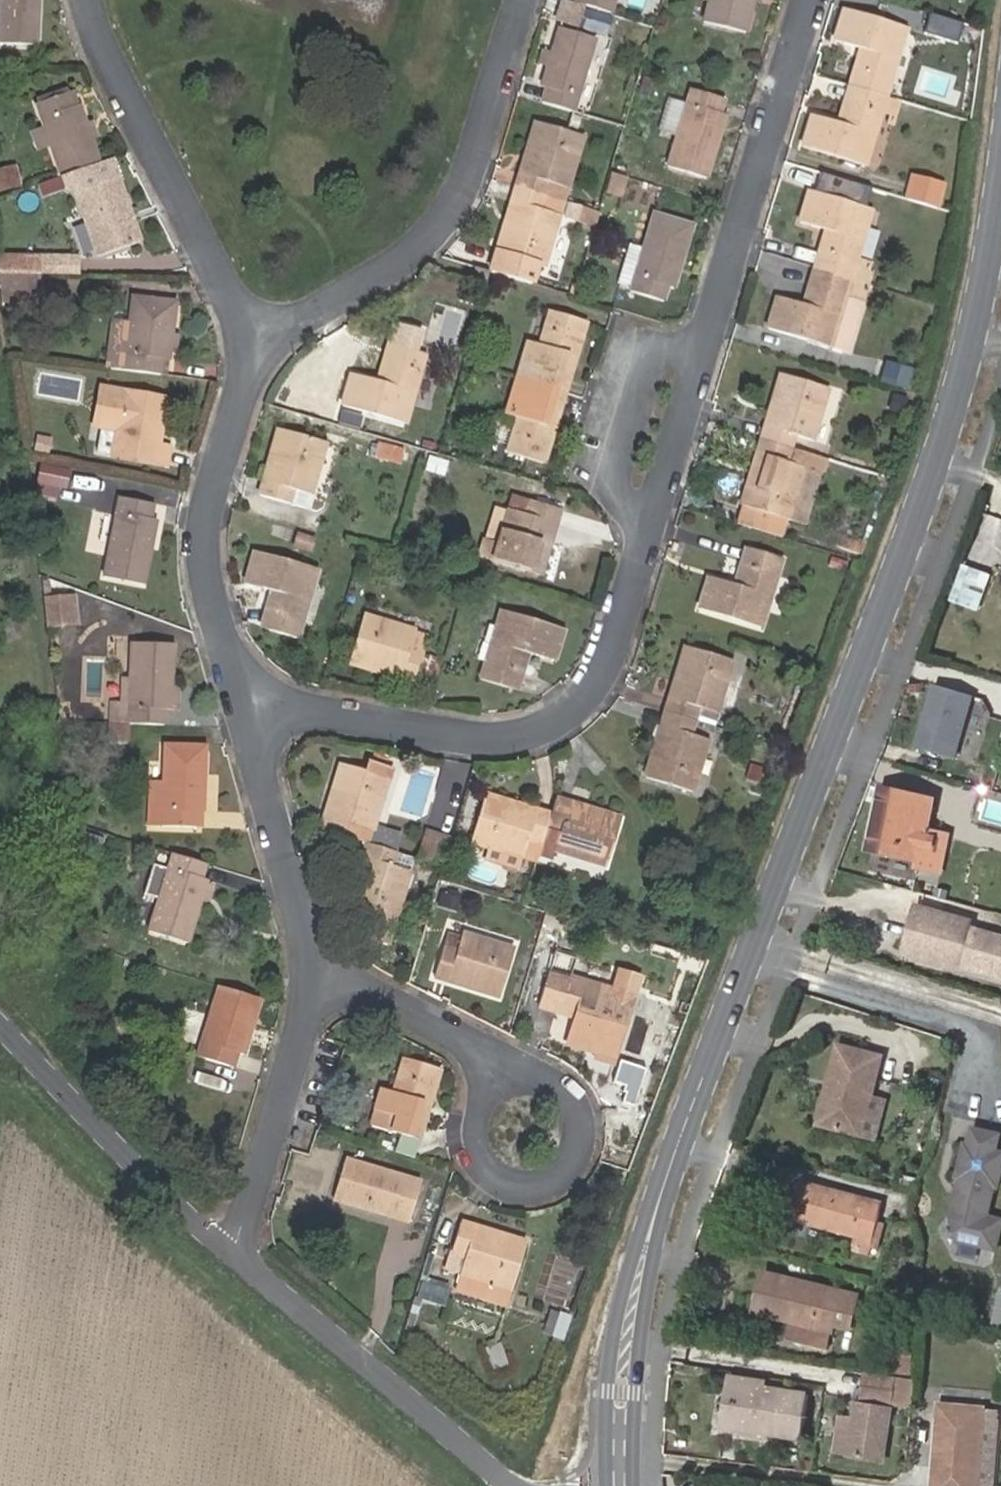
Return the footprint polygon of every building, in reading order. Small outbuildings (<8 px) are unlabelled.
[(36,46),(36,0),(0,0),(0,46),(36,46)] [(614,15),(612,15),(576,3),(566,0),(564,0),(558,19),(607,35),(614,15)] [(612,15),(617,0),(577,0),(576,3),(612,15)] [(703,24),(745,34),(753,0),(709,0),(703,24)] [(850,85),(887,96),(907,29),(844,10),(836,40),(862,49),(850,85)] [(547,90),(543,104),(575,114),(598,40),(562,28),(543,89),(547,90)] [(866,164),(887,96),(850,85),(838,123),(813,115),(804,146),(866,164)] [(670,167),(707,179),(727,116),(722,115),(726,100),(694,90),(688,108),(679,137),(670,167)] [(32,111),(58,180),(60,180),(99,165),(78,112),(73,114),(67,97),(32,111)] [(679,137),(688,108),(670,102),(661,131),(679,137)] [(537,123),(518,187),(547,196),(565,202),(569,187),(584,138),(537,123)] [(74,196),(114,182),(107,162),(99,165),(60,180),(64,190),(74,196)] [(496,180),(514,185),(519,169),(501,164),(496,180)] [(16,168),(0,171),(0,193),(20,186),(16,168)] [(622,198),(628,178),(615,175),(612,174),(612,176),(607,193),(622,198)] [(863,207),(869,188),(822,174),(816,193),(863,207)] [(136,245),(114,182),(74,196),(96,259),(136,245)] [(547,196),(518,187),(498,252),(540,264),(545,266),(560,216),(565,202),(547,196)] [(827,230),(816,268),(851,278),(855,264),(872,210),(863,207),(816,193),(810,191),(802,222),(827,230)] [(567,220),(587,225),(591,210),(572,204),(567,220)] [(656,209),(645,246),(634,286),(633,288),(667,299),(671,284),(675,285),(694,220),(656,209)] [(587,225),(596,228),(600,215),(601,213),(599,212),(591,210),(587,225)] [(634,286),(645,246),(630,242),(618,281),(634,286)] [(540,264),(498,252),(492,272),(534,284),(540,264)] [(78,277),(77,260),(39,261),(42,278),(78,277)] [(0,262),(0,279),(38,278),(42,278),(39,261),(0,262)] [(855,264),(851,278),(865,283),(870,269),(855,264)] [(851,278),(816,268),(804,305),(778,297),(769,327),(830,346),(846,296),(851,278)] [(0,279),(0,299),(37,297),(38,278),(0,279)] [(865,283),(851,278),(846,296),(830,346),(850,352),(870,284),(865,283)] [(105,352),(103,370),(122,372),(160,376),(162,362),(170,363),(176,305),(131,299),(127,328),(124,355),(105,352)] [(540,384),(566,392),(587,323),(551,312),(541,345),(530,342),(524,362),(545,368),(540,384)] [(109,326),(105,352),(124,355),(127,328),(109,326)] [(344,406),(407,423),(427,356),(389,346),(378,382),(353,375),(344,406)] [(545,368),(524,362),(519,378),(540,384),(545,368)] [(889,365),(883,384),(907,391),(914,372),(889,365)] [(907,391),(915,393),(921,374),(914,372),(907,391)] [(762,439),(792,448),(796,434),(814,439),(829,389),(782,375),(762,439)] [(540,384),(519,378),(508,414),(519,418),(509,452),(546,462),(566,392),(540,384)] [(150,429),(155,430),(159,398),(98,389),(95,409),(102,410),(100,429),(101,429),(116,432),(113,454),(113,457),(161,464),(164,443),(153,441),(148,441),(150,429)] [(102,410),(95,409),(92,427),(100,429),(102,410)] [(113,454),(116,432),(101,429),(98,452),(113,454)] [(261,494),(291,503),(295,490),(313,494),(327,444),(280,430),(261,494)] [(50,455),(53,440),(37,436),(34,452),(50,455)] [(787,463),(792,448),(762,439),(742,504),(790,519),(805,468),(787,463)] [(403,463),(406,446),(379,441),(376,458),(403,463)] [(805,468),(790,519),(807,524),(826,459),(792,448),(787,463),(805,468)] [(66,492),(68,476),(38,471),(36,486),(66,492)] [(152,505),(119,499),(106,579),(145,586),(156,520),(150,520),(152,505)] [(495,561),(542,575),(562,511),(532,502),(527,516),(509,511),(495,561)] [(784,538),(790,519),(742,504),(736,524),(784,538)] [(313,551),(318,536),(299,531),(295,546),(313,551)] [(495,561),(500,542),(485,538),(481,557),(495,561)] [(783,559),(748,549),(736,585),(710,577),(701,608),(763,628),(783,559)] [(274,589),(263,627),(300,637),(318,571),(255,552),(247,581),(274,589)] [(963,563),(952,601),(981,610),(993,572),(963,563)] [(67,626),(63,596),(38,599),(42,629),(67,626)] [(482,678),(519,689),(530,652),(556,659),(565,630),(503,611),(482,678)] [(416,683),(425,652),(412,649),(417,631),(365,616),(351,663),(416,683)] [(130,708),(129,725),(164,726),(164,713),(170,713),(170,690),(171,647),(132,646),(131,680),(130,708)] [(666,711),(697,721),(699,715),(716,721),(734,661),(685,647),(666,711)] [(122,708),(130,708),(131,680),(123,680),(122,708)] [(972,697),(933,686),(915,749),(954,760),(972,697)] [(108,725),(129,725),(130,708),(122,708),(108,708),(108,725)] [(693,735),(697,721),(666,711),(645,776),(694,791),(710,740),(693,735)] [(162,745),(160,817),(198,818),(198,803),(203,803),(204,747),(162,745)] [(342,765),(321,829),(352,839),(356,825),(374,831),(389,780),(342,765)] [(939,873),(947,836),(926,831),(933,800),(880,789),(867,849),(917,860),(916,868),(939,873)] [(548,829),(552,815),(488,795),(473,842),(490,847),(523,858),(524,854),(528,840),(537,842),(544,844),(548,829)] [(544,844),(541,854),(554,858),(556,849),(607,865),(621,818),(557,798),(552,815),(548,829),(544,844)] [(426,831),(417,860),(443,868),(452,839),(426,831)] [(533,857),(537,842),(528,840),(524,854),(533,857)] [(399,854),(368,844),(348,908),(397,923),(413,873),(394,867),(399,854)] [(523,858),(490,847),(486,859),(519,869),(523,858)] [(201,864),(169,855),(165,869),(157,898),(146,934),(184,945),(196,903),(203,881),(197,878),(201,864)] [(157,898),(165,869),(154,866),(146,895),(157,898)] [(203,881),(196,903),(205,905),(211,884),(203,881)] [(912,922),(917,906),(894,900),(890,916),(912,922)] [(970,928),(972,922),(917,906),(912,922),(904,953),(959,969),(962,959),(970,928)] [(970,928),(962,959),(969,962),(972,968),(1000,976),(1000,936),(970,928)] [(444,947),(435,977),(498,996),(513,949),(462,934),(450,930),(444,947)] [(630,995),(636,974),(615,969),(610,989),(630,995)] [(550,971),(539,1007),(576,1017),(568,1043),(599,1052),(608,1019),(622,1023),(630,995),(610,989),(550,971)] [(260,1002),(218,990),(196,1061),(232,1072),(236,1058),(243,1060),(260,1002)] [(611,1061),(622,1023),(608,1019),(599,1052),(597,1057),(611,1061)] [(837,1081),(826,1124),(860,1133),(880,1055),(844,1045),(840,1044),(830,1080),(837,1081)] [(439,1069),(402,1059),(392,1091),(380,1088),(374,1109),(392,1115),(387,1130),(419,1139),(439,1069)] [(818,1123),(826,1124),(837,1081),(830,1080),(818,1123)] [(993,1186),(996,1187),(1000,1167),(1000,1152),(994,1151),(998,1134),(971,1128),(967,1144),(963,1143),(955,1177),(959,1178),(950,1216),(957,1241),(986,1248),(993,1218),(986,1216),(993,1186)] [(347,1160),(334,1198),(408,1221),(419,1182),(347,1160)] [(799,1181),(789,1218),(856,1237),(854,1244),(869,1249),(879,1211),(863,1207),(865,1199),(799,1181)] [(1000,1222),(1000,1219),(993,1218),(986,1248),(995,1249),(1000,1222)] [(510,1288),(524,1241),(461,1223),(453,1250),(467,1255),(462,1269),(461,1273),(510,1288)] [(462,1269),(467,1255),(453,1250),(448,1265),(462,1269)] [(754,1312),(789,1321),(830,1331),(832,1332),(834,1325),(850,1329),(858,1296),(764,1272),(754,1312)] [(510,1288),(461,1273),(456,1289),(506,1304),(510,1288)] [(420,1297),(443,1306),(450,1286),(427,1277),(420,1297)] [(995,1308),(992,1323),(1000,1325),(1000,1309),(995,1308)] [(563,1341),(570,1320),(550,1313),(545,1335),(563,1341)] [(789,1321),(785,1336),(827,1344),(830,1331),(789,1321)] [(485,1347),(495,1373),(517,1365),(507,1338),(485,1347)] [(886,1378),(866,1374),(861,1401),(910,1409),(914,1348),(887,1347),(886,1378)] [(719,1425),(729,1427),(735,1385),(761,1389),(763,1381),(726,1376),(719,1425)] [(735,1385),(729,1427),(799,1437),(805,1395),(761,1389),(735,1385)] [(878,1462),(887,1411),(854,1405),(851,1422),(845,1456),(878,1462)] [(980,1414),(936,1408),(930,1485),(974,1485),(980,1414)] [(974,1485),(996,1485),(1000,1423),(1000,1416),(980,1414),(974,1485)] [(833,1453),(845,1456),(851,1422),(839,1420),(833,1453)]
